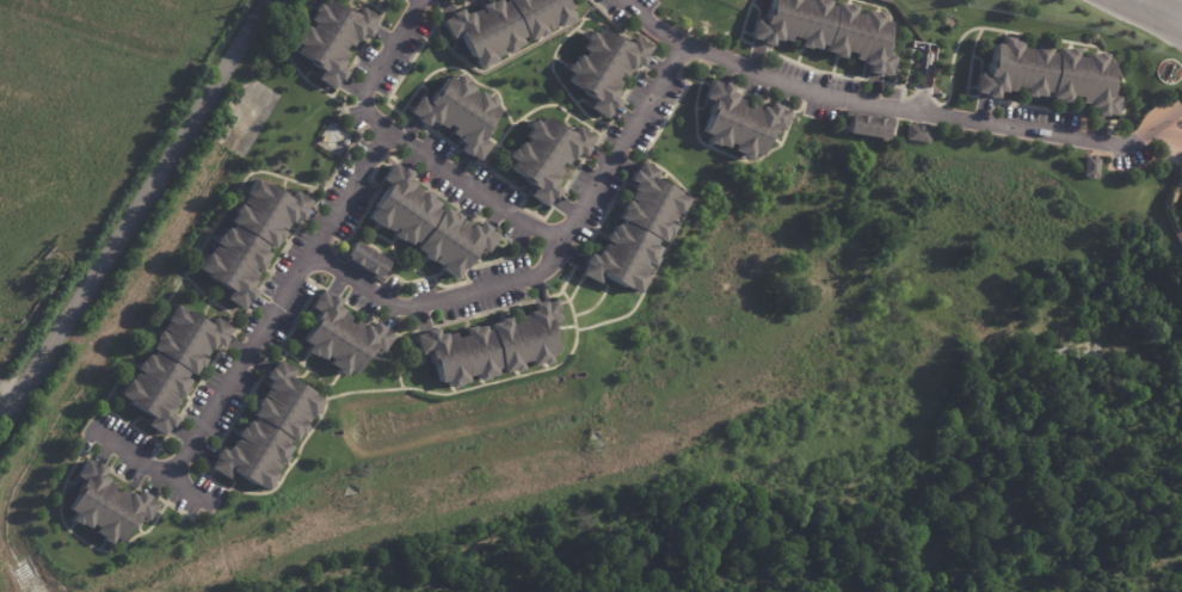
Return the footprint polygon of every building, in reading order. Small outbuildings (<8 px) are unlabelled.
[(505,4),(503,0),(560,0),(566,11),(565,12),(571,23),(554,31),(553,30),(542,35),(543,37),(535,41),(534,39),(525,44),(523,39),(517,42),(519,47),(511,51),(511,54),(503,57),(499,51),(498,53),(500,57),(492,62),(492,63),(476,72),(470,61),(469,62),(456,37),(449,41),(441,24),(449,19),(448,17),(458,12),(461,18),(468,14),(468,17),(479,11),(478,10),(487,5),(487,6),(497,1),(499,7),(505,4)] [(809,2),(810,0),(823,0),(830,2),(829,7),(835,8),(836,4),(845,6),(847,4),(856,7),(854,14),(863,17),(866,11),(874,14),(875,12),(885,14),(882,21),(889,24),(885,42),(888,43),(884,55),(893,58),(887,78),(878,74),(876,76),(867,73),(869,67),(861,64),(862,62),(852,60),(854,55),(843,51),(841,60),(832,56),(832,55),(824,53),(825,47),(818,44),(817,51),(807,48),(807,50),(798,48),(800,39),(788,37),(787,42),(778,39),(777,42),(771,39),(769,48),(758,44),(759,42),(749,38),(755,20),(762,23),(765,10),(768,11),(771,0),(800,0),(809,2)] [(358,12),(362,7),(377,19),(371,27),(374,30),(368,38),(362,35),(358,41),(356,39),(351,48),(346,44),(343,51),(347,54),(341,62),(344,63),(340,69),(345,73),(340,81),(339,81),(333,90),(331,88),(330,90),(316,80),(321,73),(309,64),(309,63),(295,54),(300,47),(293,42),(298,35),(300,35),(304,27),(309,30),(313,24),(308,21),(314,13),(312,12),(318,4),(324,7),(327,1),(344,13),(345,10),(355,17),(358,12)] [(633,42),(635,38),(652,49),(645,58),(646,60),(641,68),(635,64),(629,73),(628,72),(624,78),(620,74),(615,81),(620,85),(615,92),(617,93),(612,99),(618,103),(612,112),(611,111),(605,121),(589,110),(593,103),(587,99),(589,97),(567,84),(572,76),(566,72),(571,63),(573,64),(578,56),(583,60),(586,54),(581,50),(586,42),(585,41),(591,33),(597,37),(601,31),(618,42),(620,39),(630,45),(633,42)] [(1004,39),(1010,39),(1010,43),(1020,44),(1020,49),(1029,50),(1030,43),(1040,45),(1040,47),(1049,49),(1048,54),(1055,55),(1055,50),(1066,51),(1066,50),(1076,51),(1075,58),(1084,60),(1085,55),(1095,56),(1096,54),(1106,55),(1104,63),(1112,63),(1108,82),(1112,84),(1109,97),(1118,98),(1115,117),(1104,116),(1103,118),(1092,117),(1094,110),(1086,109),(1086,106),(1078,105),(1079,99),(1067,97),(1066,105),(1057,104),(1058,101),(1048,100),(1048,94),(1042,93),(1041,99),(1002,92),(1002,94),(995,93),(993,100),(983,98),(984,95),(973,94),(975,75),(984,76),(986,63),(989,63),(991,44),(999,47),(1001,38),(1004,39)] [(460,78),(464,81),(463,84),(472,90),(468,93),(474,97),(476,93),(485,98),(486,97),(494,101),(490,109),(497,112),(486,129),(487,130),(480,140),(487,146),(476,162),(467,156),(466,158),(457,152),(461,146),(455,142),(456,140),(449,135),(453,130),(445,125),(443,129),(435,124),(433,125),(427,122),(424,128),(414,122),(417,119),(407,113),(418,97),(425,103),(432,91),(435,92),(445,78),(453,82),(456,76),(460,78)] [(714,84),(718,85),(719,84),(728,87),(726,94),(732,97),(732,99),(741,103),(739,109),(745,111),(747,106),(756,109),(756,107),(763,111),(765,104),(776,107),(775,110),(786,113),(778,132),(769,129),(764,142),(762,141),(755,158),(747,154),(744,162),(735,159),(737,156),(727,153),(729,148),(722,146),(721,150),(712,147),(712,148),(702,144),(706,136),(698,134),(704,117),(702,116),(708,103),(700,100),(707,81),(714,84)] [(854,117),(880,122),(880,119),(884,121),(884,118),(893,119),(891,130),(885,129),(884,141),(844,135),(847,117),(850,118),(850,116),(854,116),(854,117)] [(572,130),(574,127),(590,138),(584,147),(586,148),(579,156),(574,153),(570,159),(568,158),(562,166),(559,162),(554,168),(559,172),(553,180),(555,181),(550,186),(556,191),(550,199),(548,198),(542,208),(527,196),(531,190),(521,181),(521,180),(506,168),(511,162),(505,158),(511,150),(512,150),(518,143),(522,146),(525,141),(522,137),(527,129),(525,128),(531,121),(536,124),(542,118),(556,129),(558,127),(568,135),(572,130)] [(909,125),(929,129),(926,144),(904,141),(906,125),(909,125)] [(1090,156),(1095,158),(1095,159),(1098,160),(1096,179),(1092,179),(1092,180),(1084,179),(1084,178),(1081,177),(1083,158),(1088,158),(1088,156),(1090,156)] [(641,164),(655,171),(651,181),(675,193),(675,195),(685,201),(677,217),(675,216),(670,224),(665,222),(664,223),(671,227),(666,235),(664,234),(659,243),(655,241),(652,247),(657,249),(652,258),(653,259),(648,267),(647,267),(642,277),(642,278),(634,294),(624,289),(623,290),(598,277),(595,284),(578,275),(583,265),(580,265),(585,254),(592,258),(595,252),(597,253),(602,245),(607,247),(608,245),(601,241),(605,233),(607,234),(611,224),(617,228),(620,222),(615,220),(620,210),(617,210),(622,201),(629,204),(630,202),(626,199),(629,191),(628,191),(632,184),(626,181),(630,171),(633,172),(638,162),(641,164)] [(395,167),(399,169),(401,168),(410,175),(406,181),(411,185),(411,186),(418,192),(415,197),(417,198),(420,192),(429,197),(427,199),(436,205),(433,209),(438,212),(441,208),(449,214),(450,212),(458,218),(454,224),(456,226),(460,221),(467,227),(468,224),(474,229),(478,223),(487,229),(486,230),(495,238),(484,253),(476,248),(460,271),(460,270),(453,280),(437,270),(438,267),(429,260),(427,263),(420,258),(420,255),(413,251),(417,245),(411,241),(407,246),(399,241),(398,242),(390,236),(395,230),(393,228),(389,233),(381,228),(380,229),(365,218),(371,210),(370,209),(387,186),(380,180),(390,165),(395,167)] [(263,185),(285,199),(291,191),(308,202),(302,211),(303,212),(297,222),(291,218),(288,224),(287,223),(279,233),(282,234),(277,242),(275,241),(269,251),(265,247),(261,253),(266,255),(260,264),(261,265),(257,273),(251,270),(250,271),(254,275),(250,283),(251,284),(247,290),(253,294),(247,302),(245,302),(240,310),(223,300),(228,294),(221,289),(221,290),(203,279),(205,276),(195,270),(204,254),(207,255),(211,247),(216,251),(217,248),(211,245),(216,236),(217,238),(223,229),(228,232),(232,226),(227,223),(232,215),(230,214),(235,205),(242,209),(244,206),(239,204),(244,197),(241,196),(251,179),(261,186),(263,185)] [(357,245),(386,263),(380,272),(386,276),(381,284),(339,257),(343,251),(345,252),(351,241),(357,245)] [(319,291),(327,297),(328,295),(338,301),(334,308),(339,312),(339,313),(347,317),(344,323),(350,327),(353,321),(361,326),(362,325),(368,329),(371,323),(381,328),(380,331),(389,337),(378,353),(371,349),(368,354),(364,353),(351,375),(345,371),(341,377),(333,371),(334,370),(326,364),(328,359),(322,356),(320,360),(312,356),(310,357),(302,352),(307,346),(300,341),(312,322),(309,321),(314,313),(307,308),(318,291),(319,291)] [(554,303),(559,322),(548,325),(552,338),(549,339),(553,357),(547,358),(548,366),(540,368),(540,366),(530,369),(528,363),(518,366),(519,374),(510,375),(510,374),(500,376),(499,370),(492,372),(493,378),(484,381),(484,382),(476,384),(474,376),(463,380),(464,384),(455,387),(455,389),(447,391),(444,383),(437,386),(430,360),(427,362),(426,356),(419,357),(414,338),(424,335),(423,334),(433,331),(436,338),(443,335),(443,338),(453,335),(455,341),(464,338),(462,332),(472,328),(473,331),(482,328),(484,334),(490,332),(488,327),(498,325),(498,322),(506,320),(509,327),(519,325),(518,319),(527,316),(527,315),(534,313),(531,307),(542,303),(542,306),(554,303)] [(181,312),(205,327),(211,317),(228,328),(222,338),(223,339),(217,349),(211,345),(208,351),(207,350),(199,359),(201,360),(196,369),(195,368),(180,390),(181,391),(177,400),(171,396),(168,397),(174,401),(170,409),(171,411),(167,417),(172,420),(166,428),(165,427),(160,437),(143,426),(147,420),(140,415),(138,417),(123,406),(124,402),(115,396),(124,381),(127,382),(131,374),(136,376),(137,375),(130,370),(136,363),(137,364),(143,354),(148,358),(152,353),(146,350),(152,341),(150,340),(155,332),(161,335),(162,334),(159,331),(164,323),(161,321),(172,306),(181,313),(181,312)] [(278,362),(294,371),(288,381),(310,395),(309,396),(320,402),(310,418),(307,417),(301,426),(303,427),(298,437),(297,434),(291,444),(288,440),(284,446),(288,449),(283,457),(284,458),(279,467),(277,465),(271,476),(273,477),(263,493),(253,487),(252,488),(233,476),(230,480),(227,477),(224,481),(215,475),(216,474),(209,469),(214,462),(211,461),(217,450),(223,454),(227,448),(229,449),(234,440),(239,443),(240,442),(234,438),(239,430),(240,431),(245,421),(251,425),(254,420),(248,417),(254,408),(252,407),(258,399),(264,403),(266,401),(261,397),(266,390),(264,389),(267,382),(261,378),(267,369),(270,371),(276,360),(278,362)] [(88,463),(92,465),(93,464),(103,470),(99,476),(105,481),(104,482),(112,487),(109,493),(115,497),(118,491),(125,497),(127,494),(133,499),(136,493),(146,499),(144,500),(154,506),(144,522),(136,517),(128,530),(125,528),(116,543),(109,539),(105,547),(98,542),(99,539),(91,535),(94,530),(88,525),(85,530),(76,525),(76,526),(68,522),(72,516),(64,511),(75,493),(73,492),(80,482),(73,477),(84,461),(88,463)]
